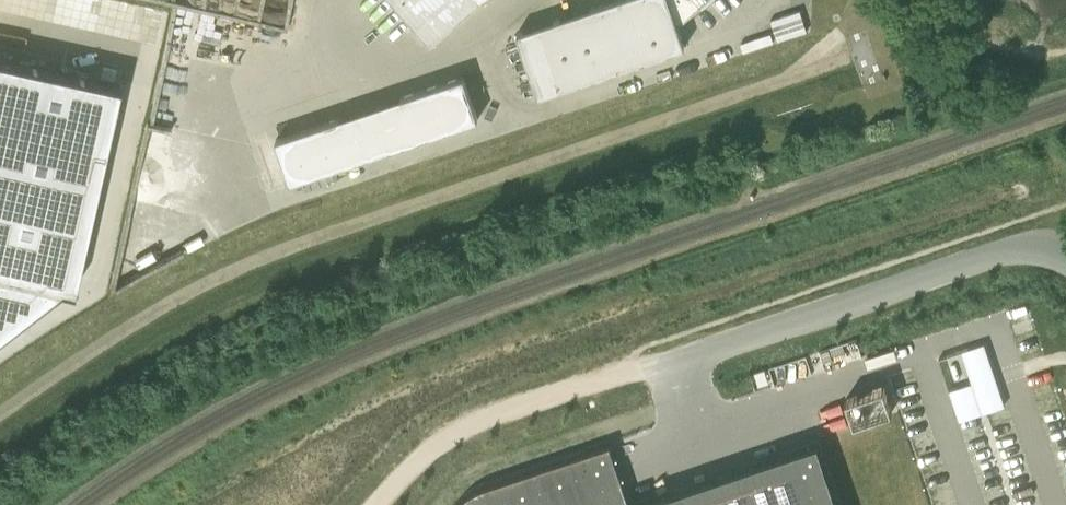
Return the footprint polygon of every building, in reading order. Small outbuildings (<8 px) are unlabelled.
[(121,0),(93,0),(87,24),(113,31),(121,0)] [(431,42),(480,0),(394,0),(431,42)] [(538,26),(517,33),(538,96),(684,48),(678,26),(707,0),(615,0),(538,26)] [(801,9),(771,19),(778,40),(808,30),(801,9)] [(276,139),(290,182),(478,119),(464,77),(276,139)] [(941,356),(961,419),(1009,404),(990,341),(941,356)] [(889,387),(851,400),(858,424),(897,412),(889,387)] [(820,438),(632,500),(612,438),(486,480),(472,487),(459,497),(452,504),(842,504),(820,438)]
